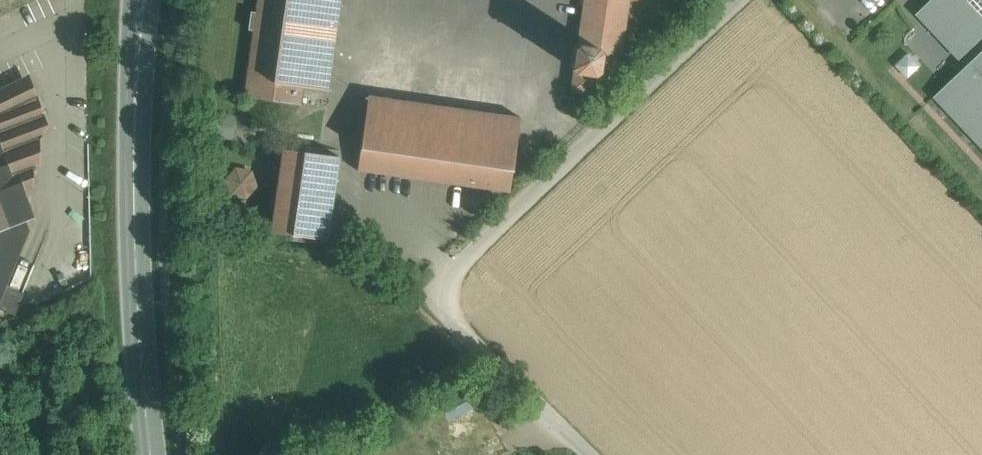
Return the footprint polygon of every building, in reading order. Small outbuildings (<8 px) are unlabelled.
[(256,12),(251,11),(248,29),(253,30),(244,96),(301,104),(303,86),(328,89),(341,0),(258,0),(256,12)] [(577,43),(596,46),(599,50),(596,68),(592,71),(573,69),(570,91),(598,95),(617,81),(629,0),(583,0),(577,43)] [(919,12),(962,58),(981,39),(981,0),(931,0),(919,12)] [(596,46),(577,43),(573,47),(571,65),(573,69),(592,71),(596,68),(599,50),(596,46)] [(905,76),(918,64),(906,51),(893,63),(905,76)] [(936,95),(981,143),(981,52),(936,95)] [(0,88),(0,300),(29,229),(26,220),(34,217),(24,190),(34,187),(33,168),(40,165),(40,137),(18,79),(0,88)] [(520,116),(368,95),(357,169),(509,191),(520,116)] [(339,156),(282,148),(270,230),(327,238),(339,156)] [(250,172),(237,169),(227,179),(231,193),(245,196),(255,185),(250,172)]
